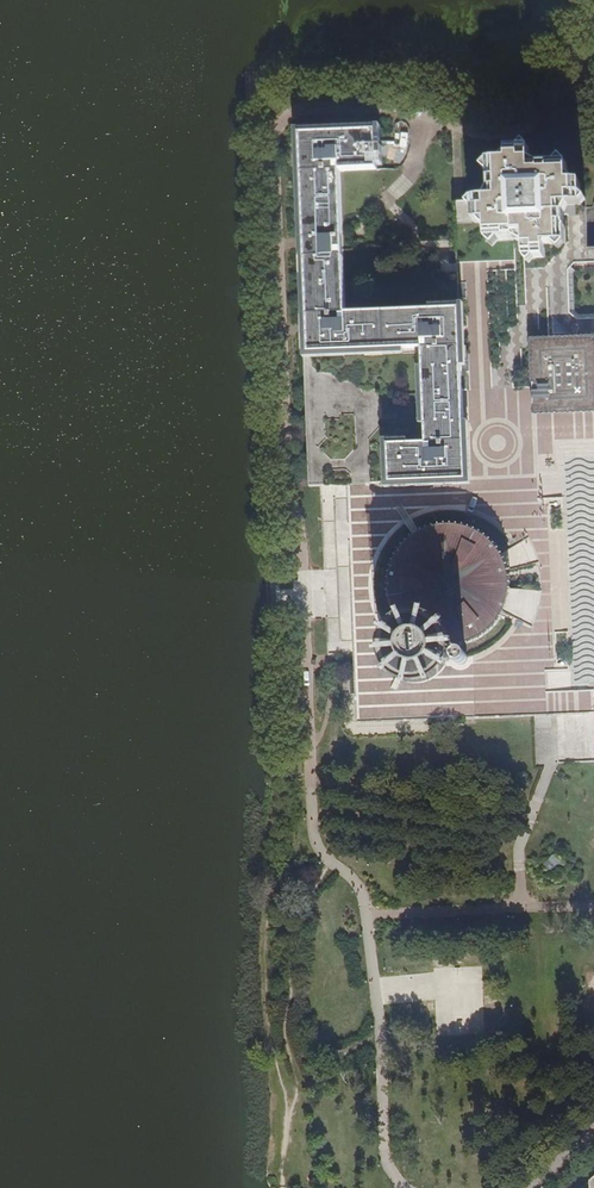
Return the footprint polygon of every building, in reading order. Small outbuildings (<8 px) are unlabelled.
[(466,480),(463,392),(459,310),(345,315),(339,171),(376,168),(376,142),(379,142),(379,129),(296,132),(300,239),(305,357),(311,356),(422,351),(425,445),(387,446),(388,484),(466,480)] [(496,162),(487,162),(480,168),(486,174),(486,193),(482,200),(470,200),(466,207),(470,210),(470,224),(477,224),(483,231),(483,232),(484,241),(490,248),(495,242),(512,240),(514,241),(522,245),(523,260),(527,265),(533,258),(545,258),(544,253),(551,245),(556,252),(561,246),(561,232),(564,229),(560,226),(560,215),(566,205),(578,205),(582,201),(584,199),(577,195),(577,182),(571,182),(564,176),(564,163),(557,158),(551,165),(536,165),(526,161),(527,148),(522,144),(517,148),(504,149),(504,154),(496,162)] [(549,340),(540,341),(530,341),(531,388),(532,418),(593,416),(593,339),(549,340)] [(462,651),(462,648),(464,647),(476,644),(488,637),(499,625),(508,611),(511,598),(512,583),(509,568),(501,554),(489,540),(475,532),(458,527),(440,528),(422,534),(410,543),(398,556),(391,574),(390,590),(393,609),(396,615),(382,638),(377,649),(376,660),(376,672),(381,684),(394,692),(405,695),(418,695),(430,691),(437,686),(443,677),(450,687),(459,685),(459,677),(452,674),(462,651)]
